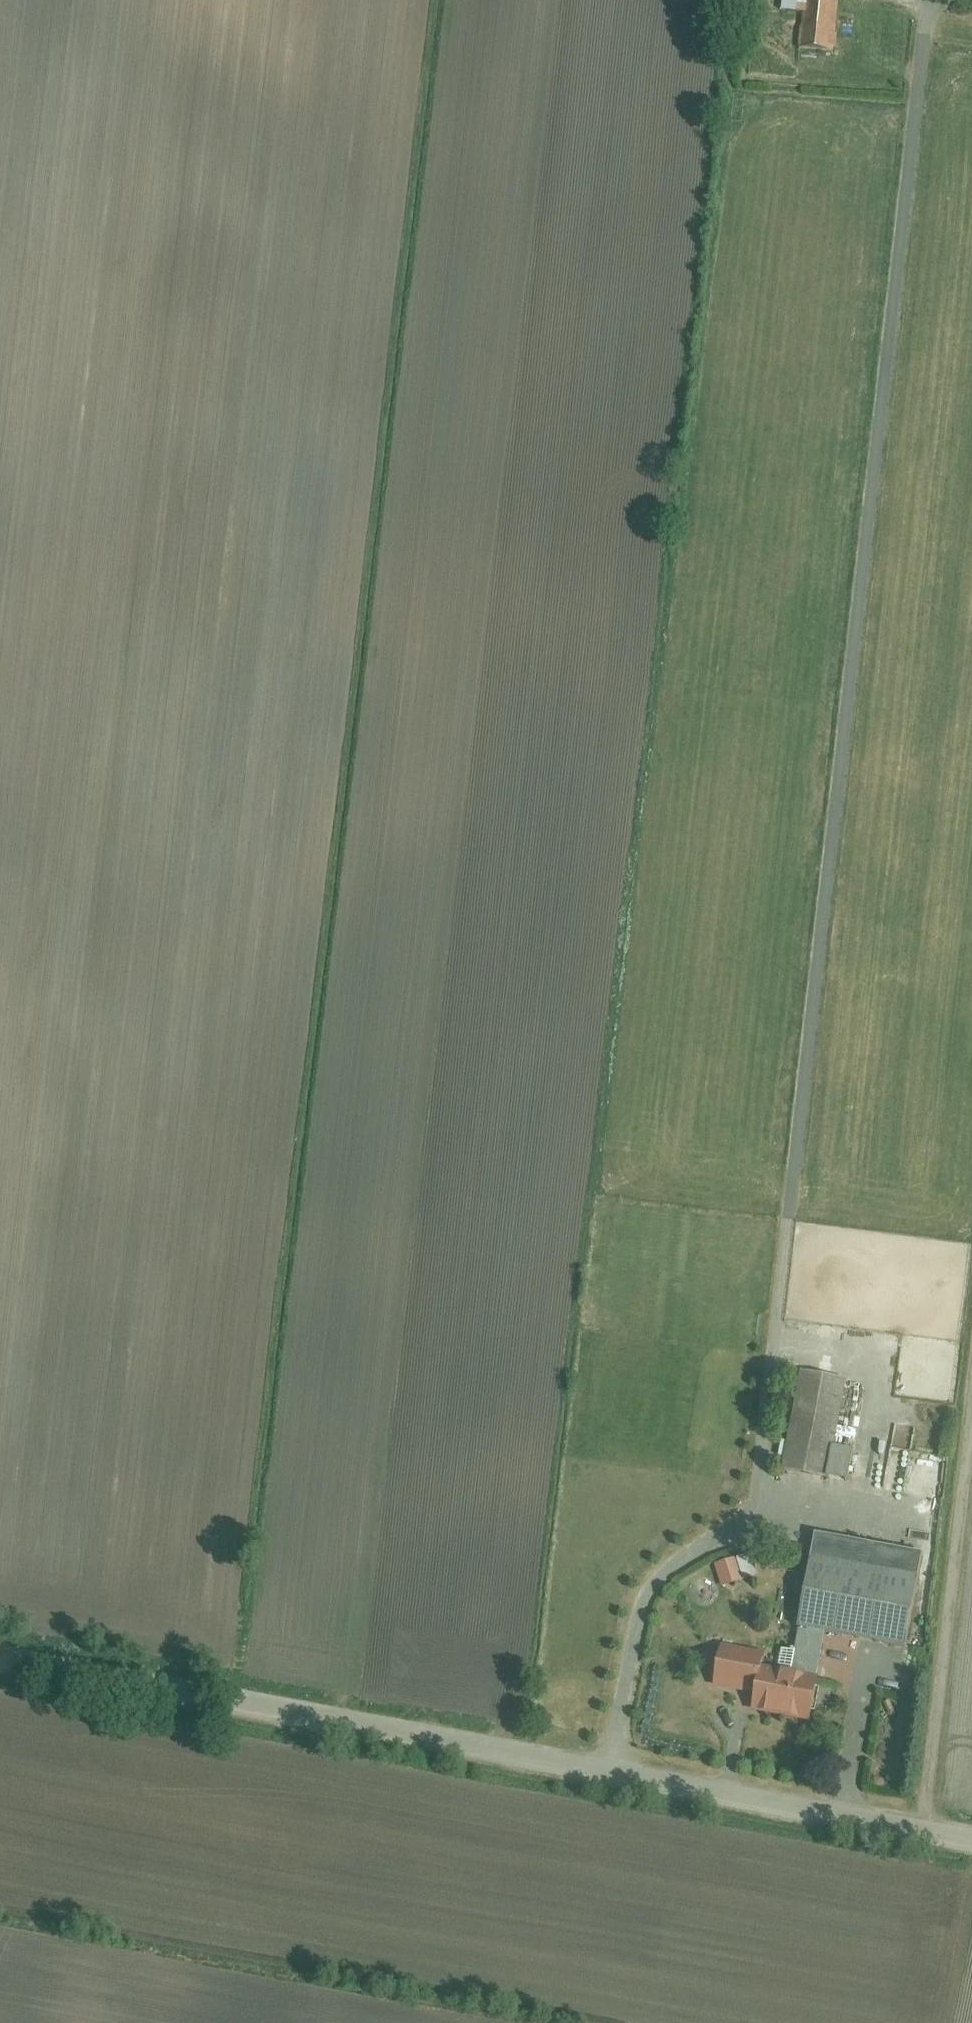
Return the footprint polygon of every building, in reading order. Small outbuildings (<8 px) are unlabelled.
[(804,17),(801,53),(836,55),(839,0),(785,0),(784,16),(804,17)] [(828,1480),(828,1478),(851,1483),(857,1453),(833,1449),(846,1383),(801,1375),(783,1472),(828,1480)] [(819,1536),(801,1633),(906,1653),(924,1556),(819,1536)] [(713,1567),(720,1590),(757,1578),(749,1556),(713,1567)] [(757,1697),(754,1714),(814,1726),(823,1684),(775,1674),(779,1658),(724,1647),(716,1689),(757,1697)]
